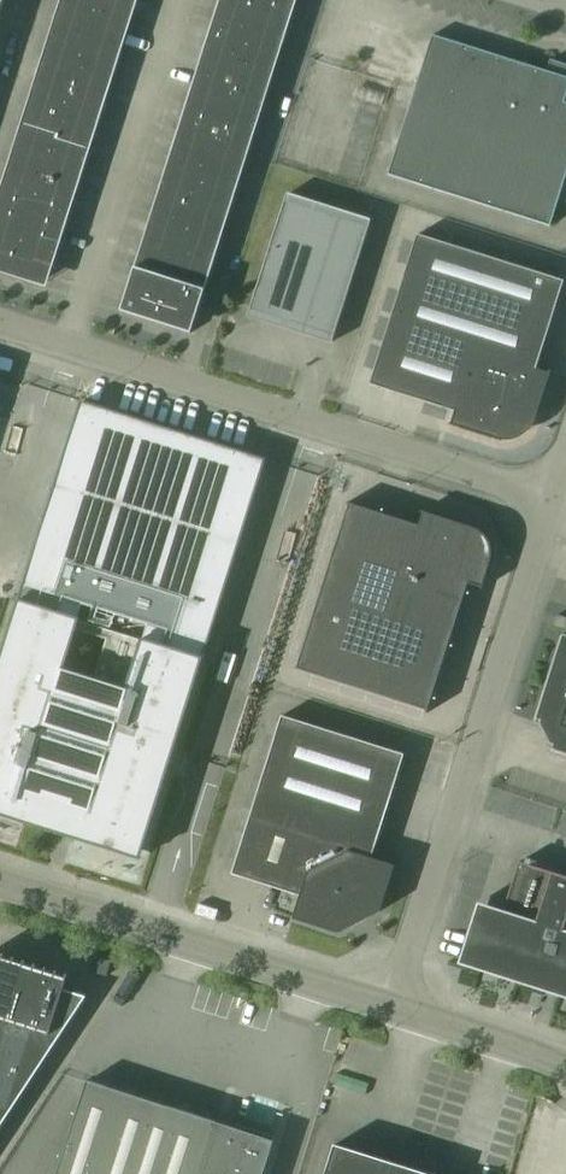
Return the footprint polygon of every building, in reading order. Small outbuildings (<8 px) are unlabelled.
[(138,0),(61,0),(60,2),(131,25),(138,0)] [(244,0),(220,0),(213,21),(284,43),(292,15),(244,0)] [(297,0),(244,0),(292,15),(297,0)] [(131,25),(60,2),(51,30),(122,52),(131,25)] [(275,70),(284,43),(213,21),(204,48),(275,70)] [(122,52),(51,30),(43,57),(113,80),(122,52)] [(409,30),(390,90),(413,97),(432,37),(409,30)] [(432,37),(413,97),(436,104),(455,45),(432,37)] [(455,45),(436,104),(459,112),(461,107),(478,52),(455,45)] [(266,98),(275,70),(204,48),(196,76),(266,98)] [(478,52),(461,107),(484,114),(501,59),(478,52)] [(104,107),(113,80),(43,57),(34,85),(104,107)] [(501,59),(484,114),(507,122),(524,67),(501,59)] [(524,67),(507,122),(530,129),(547,74),(524,67)] [(530,129),(552,136),(565,94),(565,80),(547,74),(530,129)] [(257,126),(266,98),(196,76),(187,103),(257,126)] [(104,107),(34,85),(25,112),(95,135),(104,107)] [(390,90),(374,140),(397,147),(413,97),(390,90)] [(565,141),(565,94),(552,136),(565,141)] [(413,97),(397,147),(420,155),(436,104),(413,97)] [(249,153),(257,126),(187,103),(178,131),(249,153)] [(436,104),(420,155),(443,162),(459,112),(436,104)] [(459,112),(443,162),(466,169),(484,114),(461,107),(459,112)] [(95,135),(25,112),(16,140),(87,162),(95,135)] [(484,114),(466,169),(489,177),(507,122),(484,114)] [(507,122),(489,177),(512,184),(530,129),(507,122)] [(530,129),(512,184),(535,191),(552,136),(530,129)] [(240,181),(249,153),(178,131),(169,158),(240,181)] [(535,191),(558,199),(564,180),(565,174),(565,141),(552,136),(535,191)] [(87,162),(16,140),(7,168),(78,190),(87,162)] [(231,208),(240,181),(169,158),(161,186),(231,208)] [(78,190),(7,168),(0,191),(0,196),(69,218),(78,190)] [(222,236),(231,208),(161,186),(152,214),(222,236)] [(333,341),(371,222),(369,222),(367,226),(287,201),(288,196),(286,195),(249,314),(250,315),(252,311),(311,330),(313,326),(333,333),(331,341),(333,341)] [(69,218),(0,196),(0,230),(59,249),(69,218)] [(214,263),(222,236),(152,214),(143,241),(214,263)] [(59,249),(0,230),(0,272),(24,280),(25,276),(44,281),(47,273),(51,274),(59,249)] [(549,373),(536,369),(564,281),(417,234),(370,384),(455,411),(451,424),(449,423),(449,425),(501,441),(501,440),(499,439),(500,434),(503,435),(505,435),(508,435),(511,435),(513,435),(522,430),(524,428),(526,426),(527,424),(528,422),(529,419),(534,421),(533,423),(535,423),(551,371),(549,371),(549,373)] [(205,291),(214,263),(143,241),(134,269),(205,291)] [(191,333),(205,291),(134,269),(125,298),(130,299),(127,308),(145,314),(144,318),(191,333)] [(79,409),(55,487),(115,506),(239,544),(265,460),(81,402),(79,409)] [(349,505),(296,669),(427,711),(426,713),(428,713),(469,584),(481,588),(481,589),(482,589),(487,573),(490,565),(490,562),(491,560),(491,558),(492,556),(492,553),(492,551),(492,549),(492,548),(491,546),(491,545),(490,543),(489,542),(489,540),(488,539),(487,537),(486,536),(485,535),(484,534),(482,533),(480,531),(478,530),(476,529),(473,528),(471,527),(468,526),(433,515),(421,511),(421,513),(423,513),(420,524),(347,503),(347,504),(349,505)] [(0,658),(0,816),(140,860),(204,658),(142,638),(126,689),(65,669),(81,619),(18,599),(0,658)] [(554,626),(565,630),(565,617),(558,615),(554,626)] [(563,634),(535,722),(537,722),(538,720),(541,721),(540,724),(550,744),(553,745),(552,748),(550,747),(550,749),(565,754),(565,635),(563,634)] [(405,754),(282,715),(232,874),(300,896),(293,919),(339,933),(381,911),(395,866),(372,858),(405,754)] [(564,930),(565,925),(565,877),(519,862),(504,911),(478,903),(459,964),(565,998),(565,931),(564,930)] [(69,974),(67,974),(65,979),(57,976),(58,971),(56,970),(55,975),(46,972),(48,968),(46,967),(44,972),(36,969),(37,964),(35,964),(34,968),(25,966),(26,961),(25,960),(23,965),(14,962),(16,958),(14,957),(12,962),(4,959),(5,954),(3,954),(2,958),(0,958),(0,1128),(87,997),(64,990),(69,974)] [(107,976),(111,962),(97,958),(93,972),(107,976)] [(276,1136),(237,1124),(236,1128),(216,1122),(110,1088),(87,1081),(80,1103),(57,1173),(264,1173),(276,1136)] [(334,1145),(325,1173),(428,1173),(334,1145)]
